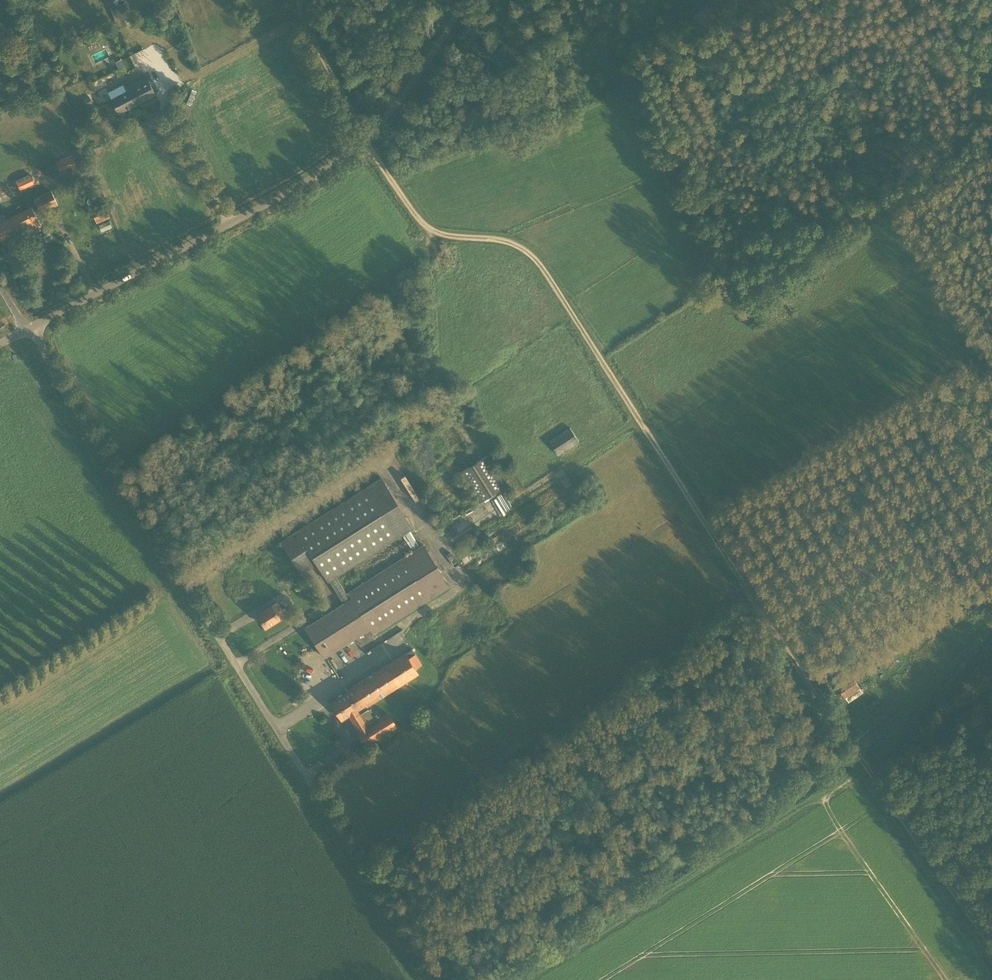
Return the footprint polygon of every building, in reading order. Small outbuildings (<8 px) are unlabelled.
[(111,8),(118,27),(127,24),(120,4),(111,8)] [(115,63),(119,71),(126,68),(122,60),(115,63)] [(119,112),(155,93),(145,75),(126,85),(128,91),(112,99),(119,112)] [(60,170),(75,163),(72,156),(56,163),(60,170)] [(34,182),(31,175),(16,181),(19,188),(34,182)] [(58,204),(51,191),(34,199),(41,213),(58,204)] [(98,221),(108,217),(102,205),(93,209),(98,221)] [(41,225),(38,220),(31,207),(0,223),(0,240),(20,230),(23,235),(41,225)] [(558,455),(571,447),(579,441),(570,427),(549,441),(558,455)] [(505,485),(486,457),(460,474),(479,503),(505,485)] [(336,576),(413,528),(382,479),(282,542),(301,573),(317,564),(328,581),(329,580),(344,603),(305,627),(324,657),(370,629),(374,635),(450,588),(424,546),(347,594),(336,576)] [(265,627),(285,615),(277,603),(258,615),(265,627)] [(413,649),(404,654),(393,662),(391,660),(386,664),(387,665),(347,689),(348,692),(331,702),(342,719),(349,714),(360,732),(358,733),(366,745),(395,726),(388,714),(375,722),(367,710),(361,714),(358,710),(362,707),(365,705),(367,706),(417,675),(414,670),(422,665),(413,649)] [(861,687),(854,676),(846,681),(838,687),(845,697),(853,692),(861,687)]
